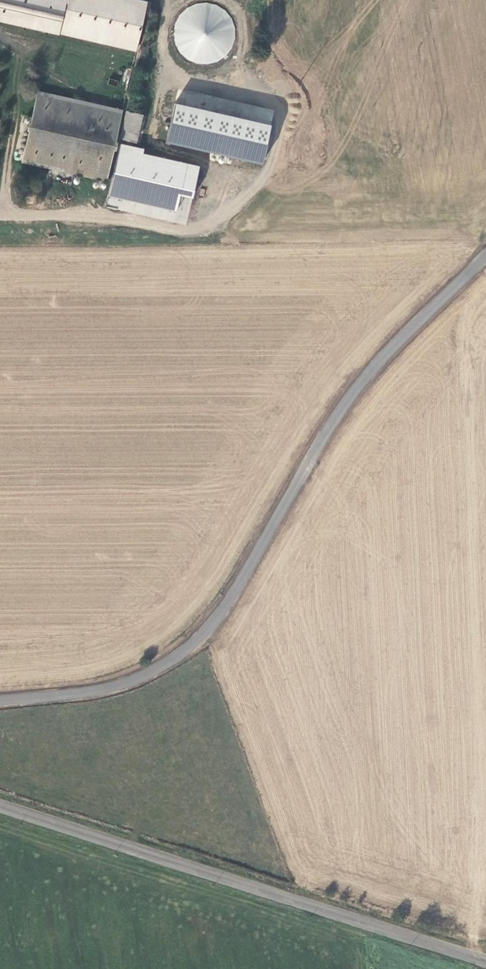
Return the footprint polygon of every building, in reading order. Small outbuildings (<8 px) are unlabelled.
[(64,0),(0,0),(0,24),(58,32),(64,0)] [(62,33),(138,46),(146,0),(67,0),(62,33)] [(240,20),(198,0),(189,0),(167,46),(216,69),(240,20)] [(264,163),(275,108),(178,89),(167,144),(264,163)] [(37,94),(24,165),(110,180),(122,109),(37,94)] [(128,111),(123,139),(141,142),(146,114),(128,111)] [(199,165),(143,154),(144,148),(119,143),(106,208),(187,224),(199,165)]
